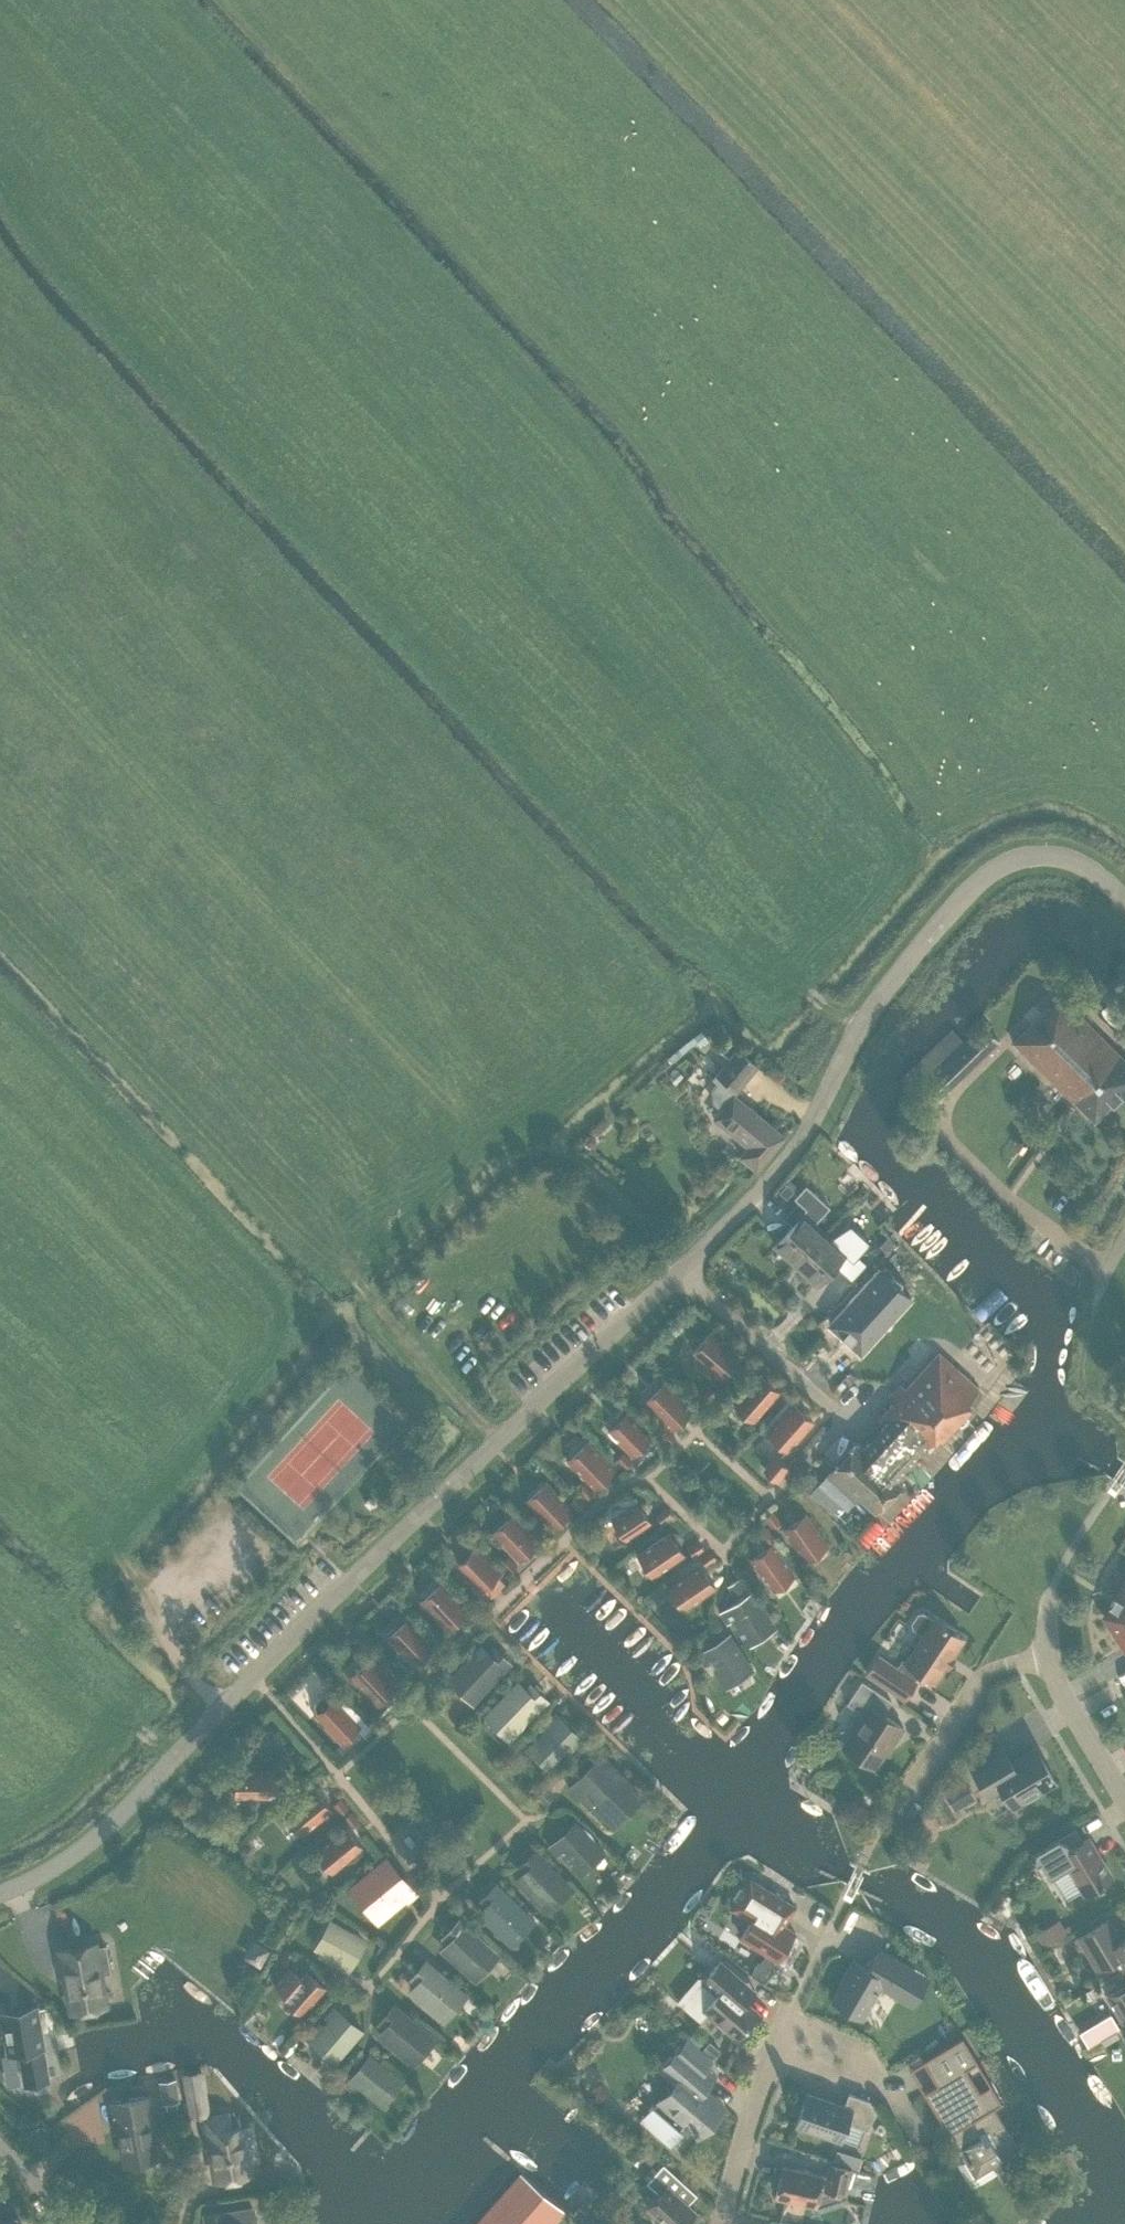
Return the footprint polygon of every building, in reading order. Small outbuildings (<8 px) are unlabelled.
[(1062,997),(1052,1007),(1050,1005),(1014,1040),(1075,1102),(1078,1099),(1082,1103),(1080,1105),(1094,1120),(1124,1089),(1124,1060),(1062,997)] [(966,1043),(926,1082),(940,1097),(998,1041),(984,1026),(966,1043)] [(962,1040),(951,1028),(898,1079),(910,1091),(913,1094),(926,1082),(966,1043),(962,1040)] [(708,1039),(701,1030),(668,1057),(672,1061),(690,1046),(694,1051),(708,1039)] [(784,1135),(734,1094),(758,1065),(736,1047),(734,1050),(720,1039),(714,1046),(727,1057),(711,1077),(716,1081),(710,1088),(712,1102),(721,1109),(714,1117),(748,1145),(740,1155),(756,1168),(784,1135)] [(774,1244),(795,1263),(824,1232),(812,1222),(821,1213),(802,1196),(784,1216),(792,1224),(774,1244)] [(835,1243),(824,1232),(795,1263),(816,1283),(834,1263),(843,1271),(862,1251),(843,1234),(835,1243)] [(881,1265),(830,1320),(858,1347),(909,1292),(881,1265)] [(710,1364),(707,1367),(720,1379),(739,1357),(710,1331),(694,1350),(710,1364)] [(855,1443),(855,1444),(828,1474),(855,1499),(859,1495),(875,1509),(899,1483),(895,1479),(937,1433),(941,1437),(970,1405),(966,1402),(979,1389),(939,1352),(905,1389),(900,1383),(890,1394),(896,1399),(882,1414),(889,1420),(862,1449),(855,1443)] [(754,1421),(779,1392),(759,1374),(733,1404),(754,1421)] [(672,1428),(691,1410),(664,1382),(644,1401),(672,1428)] [(788,1451),(814,1422),(794,1404),(768,1434),(788,1451)] [(633,1455),(650,1438),(626,1413),(608,1430),(633,1455)] [(594,1488),(614,1469),(587,1441),(567,1460),(594,1488)] [(775,1476),(793,1466),(782,1448),(764,1458),(775,1476)] [(553,1528),(572,1509),(545,1481),(526,1499),(553,1528)] [(625,1540),(651,1523),(637,1502),(612,1520),(625,1540)] [(538,1542),(511,1513),(492,1532),(519,1560),(538,1542)] [(806,1562),(828,1547),(806,1514),(784,1529),(806,1562)] [(652,1578),(684,1555),(669,1533),(637,1555),(652,1578)] [(773,1591),(795,1576),(773,1544),(751,1559),(773,1591)] [(480,1591),(501,1571),(477,1546),(459,1563),(472,1576),(469,1579),(480,1591)] [(683,1610),(715,1588),(700,1566),(668,1588),(683,1610)] [(448,1628),(467,1609),(440,1581),(421,1600),(448,1628)] [(1116,1595),(1114,1594),(1113,1595),(1114,1596),(1110,1602),(1109,1602),(1108,1603),(1110,1605),(1104,1614),(1124,1646),(1124,1581),(1116,1595)] [(748,1635),(766,1622),(748,1594),(722,1611),(728,1621),(736,1616),(748,1635)] [(919,1672),(934,1682),(964,1637),(933,1617),(923,1611),(917,1612),(910,1621),(911,1628),(921,1634),(905,1659),(902,1657),(895,1666),(878,1654),(866,1672),(903,1697),(916,1678),(915,1678),(919,1672)] [(415,1664),(434,1646),(407,1617),(387,1636),(415,1664)] [(725,1676),(744,1664),(736,1652),(741,1649),(730,1633),(699,1653),(706,1663),(713,1658),(725,1676)] [(489,1681),(508,1660),(496,1648),(491,1654),(483,1647),(458,1673),(481,1694),(492,1683),(489,1681)] [(378,1704),(398,1685),(371,1657),(351,1675),(378,1704)] [(893,1744),(904,1727),(883,1713),(892,1700),(862,1680),(848,1702),(866,1714),(846,1744),(875,1764),(890,1742),(893,1744)] [(528,1690),(521,1683),(495,1708),(517,1731),(528,1720),(525,1717),(545,1697),(533,1685),(528,1690)] [(341,1742),(361,1724),(334,1695),(331,1698),(321,1694),(313,1702),(316,1712),(314,1714),(341,1742)] [(539,1743),(554,1759),(578,1735),(557,1713),(548,1721),(554,1728),(539,1743)] [(1012,1806),(1055,1780),(1035,1748),(1012,1762),(1003,1747),(971,1766),(988,1795),(1001,1787),(1012,1806)] [(622,1805),(635,1792),(607,1763),(600,1770),(593,1762),(569,1786),(579,1796),(584,1792),(603,1811),(616,1798),(622,1805)] [(274,1797),(274,1770),(235,1769),(235,1796),(274,1797)] [(284,1815),(301,1836),(332,1811),(314,1790),(284,1815)] [(579,1864),(595,1849),(573,1825),(550,1846),(558,1855),(565,1849),(579,1864)] [(332,1873),(362,1848),(345,1827),(315,1852),(332,1873)] [(1083,1893),(1112,1875),(1088,1837),(1065,1851),(1056,1837),(1034,1851),(1049,1875),(1066,1865),(1083,1893)] [(543,1902),(566,1881),(557,1871),(554,1874),(533,1851),(521,1863),(526,1869),(519,1876),(543,1902)] [(408,1899),(416,1892),(389,1860),(361,1884),(383,1911),(403,1894),(408,1899)] [(737,1904),(738,1911),(752,1919),(741,1936),(778,1959),(795,1931),(784,1924),(795,1905),(757,1882),(749,1883),(745,1888),(739,1898),(737,1904)] [(506,1935),(528,1912),(519,1903),(516,1906),(494,1885),(482,1897),(488,1902),(481,1910),(506,1935)] [(1051,1939),(1068,1925),(1056,1910),(1039,1925),(1051,1939)] [(1124,1968),(1124,1938),(1121,1940),(1108,1918),(1077,1936),(1097,1968),(1111,1959),(1119,1972),(1124,1968)] [(480,1937),(478,1940),(457,1921),(445,1933),(451,1938),(444,1946),(471,1971),(492,1948),(480,1937)] [(349,1971),(364,1943),(333,1926),(318,1954),(349,1971)] [(73,2008),(103,2003),(98,1975),(111,1972),(106,1943),(98,1945),(98,1942),(59,1949),(62,1965),(65,1965),(73,2008)] [(898,1996),(915,1968),(880,1948),(869,1968),(854,1959),(843,1976),(845,1977),(832,2000),(862,2018),(881,1986),(898,1996)] [(708,1975),(697,1975),(676,2000),(700,2020),(707,2011),(737,2037),(758,2011),(737,1993),(746,1981),(721,1960),(708,1975)] [(440,2011),(458,1990),(424,1961),(412,1975),(418,1980),(411,1987),(440,2011)] [(303,2015),(326,1988),(306,1971),(300,1976),(289,1967),(274,1985),(285,1994),(282,1997),(303,2015)] [(1108,1995),(1120,2016),(1124,2013),(1124,1985),(1108,1995)] [(1074,2006),(1094,2038),(1121,2021),(1101,1989),(1074,2006)] [(48,2078),(36,2005),(1,2011),(8,2053),(19,2051),(24,2082),(48,2078)] [(338,2051),(359,2026),(335,2006),(327,2016),(334,2021),(321,2037),(338,2051)] [(408,2055),(428,2031),(416,2021),(414,2024),(392,2006),(381,2019),(387,2024),(380,2032),(408,2055)] [(1019,2147),(993,2105),(1002,2100),(961,2031),(923,2053),(937,2077),(923,2086),(955,2138),(967,2158),(957,2164),(972,2189),(998,2174),(991,2164),(1019,2147)] [(659,2099),(654,2106),(653,2104),(640,2119),(671,2145),(683,2131),(681,2128),(686,2122),(697,2132),(721,2103),(700,2084),(711,2071),(706,2067),(712,2059),(687,2037),(660,2068),(675,2081),(659,2099)] [(367,2057),(346,2081),(356,2089),(361,2082),(378,2095),(392,2078),(367,2057)] [(211,2114),(203,2068),(181,2072),(189,2117),(211,2114)] [(178,2099),(174,2076),(158,2080),(162,2102),(178,2099)] [(869,2129),(875,2111),(870,2100),(849,2093),(844,2106),(807,2093),(796,2124),(841,2139),(847,2122),(869,2129)] [(156,2156),(156,2154),(168,2152),(165,2134),(152,2137),(150,2125),(156,2124),(151,2095),(111,2102),(114,2118),(118,2118),(126,2162),(156,2156)] [(210,2133),(217,2177),(247,2172),(240,2128),(229,2129),(226,2114),(204,2117),(206,2134),(210,2133)] [(816,2205),(818,2196),(831,2191),(845,2194),(851,2167),(829,2162),(826,2176),(782,2166),(776,2196),(816,2205)] [(696,2211),(674,2191),(683,2181),(664,2163),(647,2181),(660,2193),(647,2206),(667,2223),(685,2223),(696,2211)] [(523,2171),(477,2223),(550,2223),(564,2208),(523,2171)] [(224,2211),(206,2214),(207,2223),(257,2223),(254,2206),(224,2211)]
